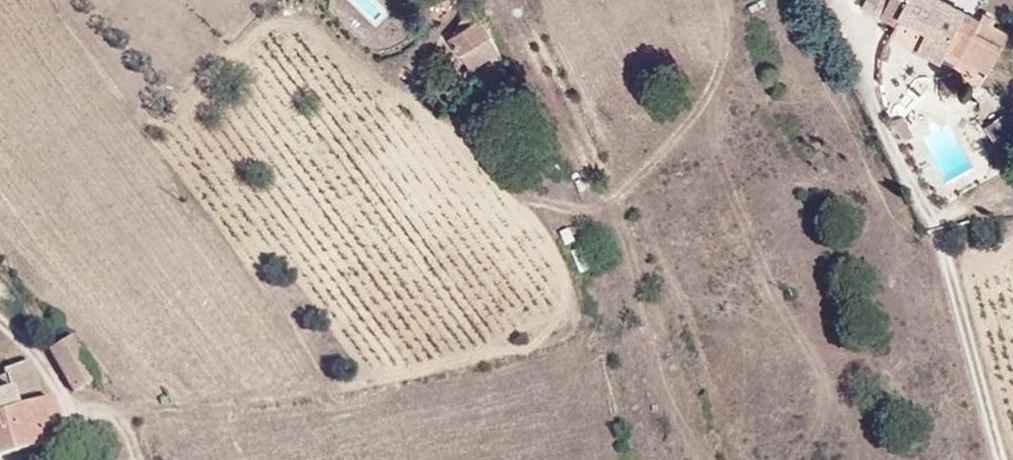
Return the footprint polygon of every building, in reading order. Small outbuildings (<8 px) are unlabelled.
[(941,0),(878,0),(867,21),(890,34),(922,49),(917,61),(937,71),(940,63),(980,84),(1006,33),(941,0)] [(455,60),(488,42),(476,21),(444,41),(455,60)] [(922,49),(890,34),(885,45),(917,61),(922,49)] [(1002,113),(983,123),(991,138),(1010,128),(1002,113)] [(94,384),(67,343),(46,356),(75,396),(94,384)] [(50,403),(42,404),(23,364),(0,374),(0,379),(6,393),(0,395),(0,457),(61,445),(50,403)]
